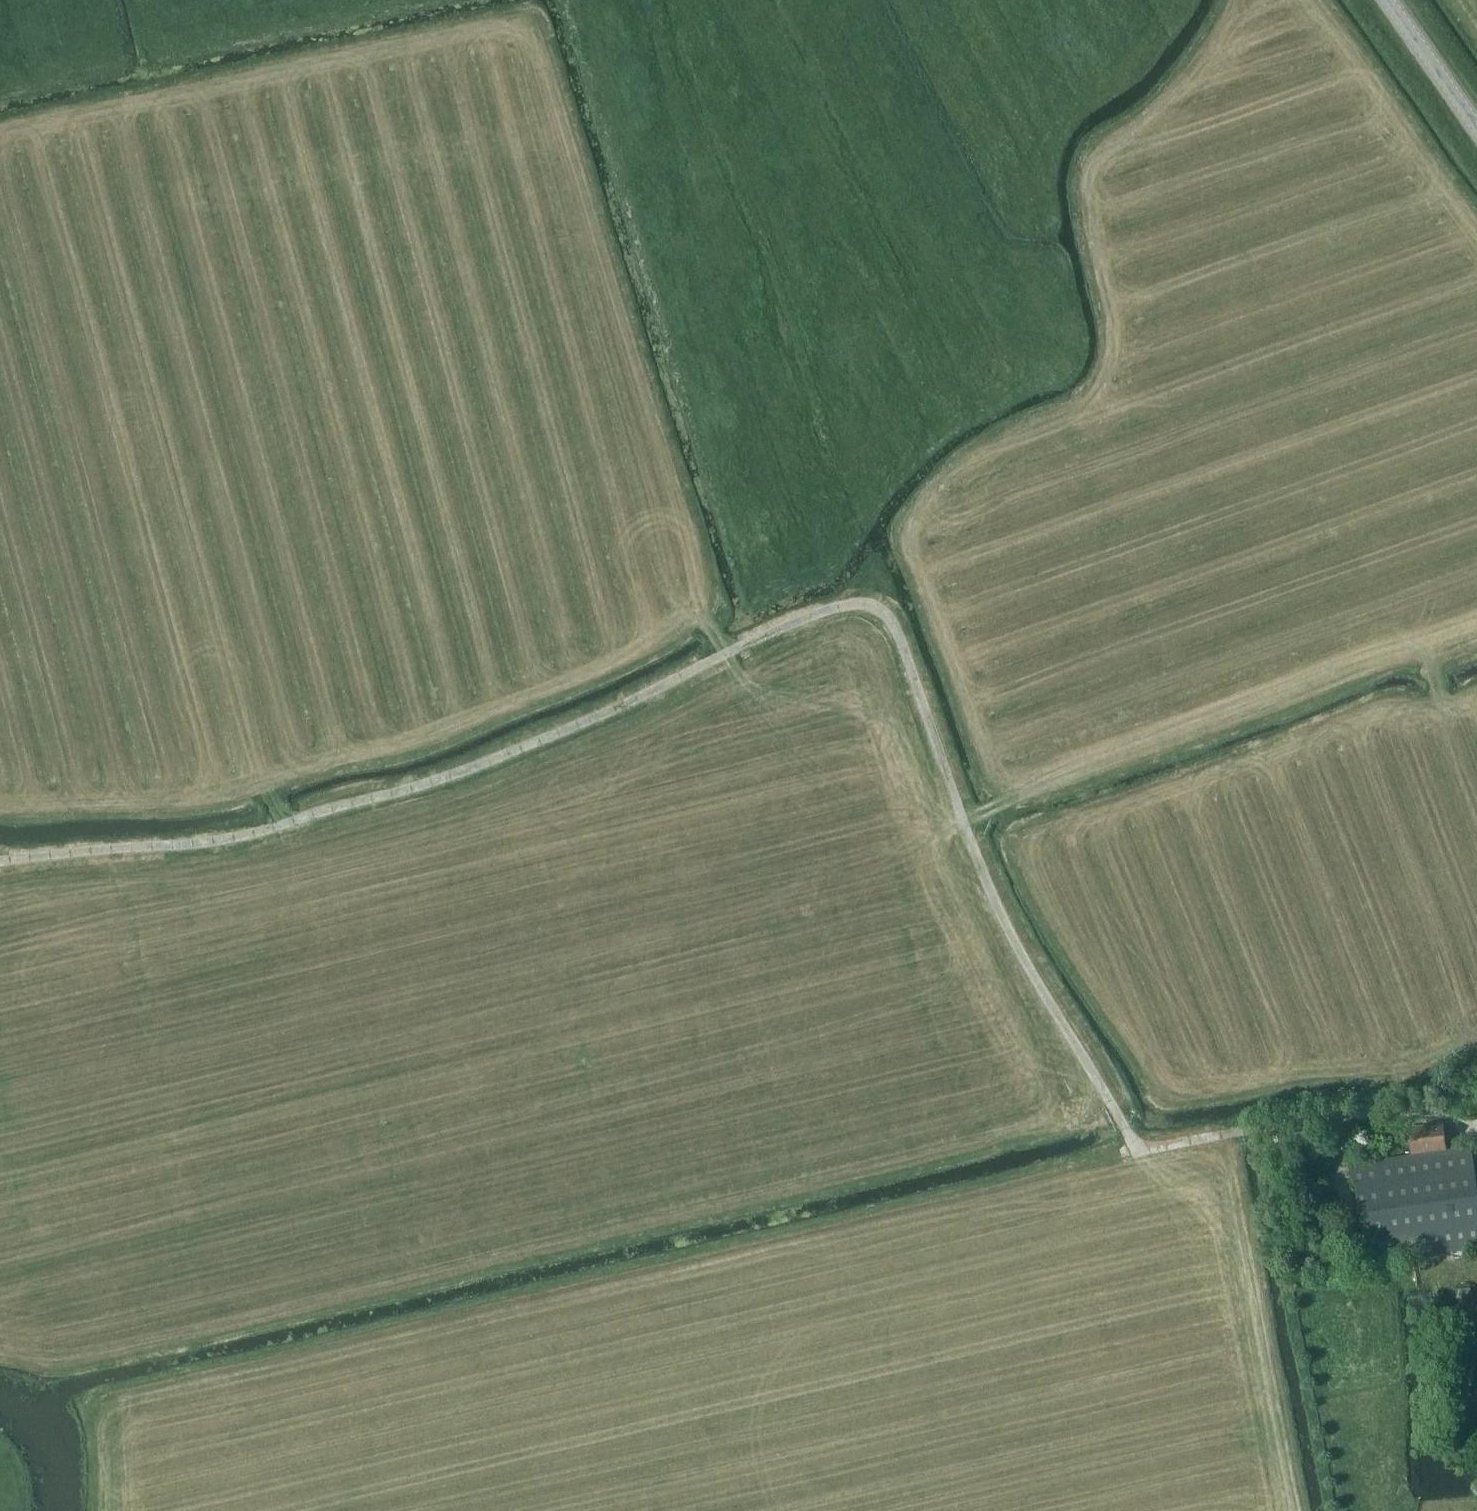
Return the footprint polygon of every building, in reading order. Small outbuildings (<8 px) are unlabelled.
[(1409,1153),(1444,1148),(1441,1124),(1406,1129),(1409,1153)] [(1470,1148),(1351,1164),(1365,1264),(1476,1249),(1476,1195),(1470,1148)]
